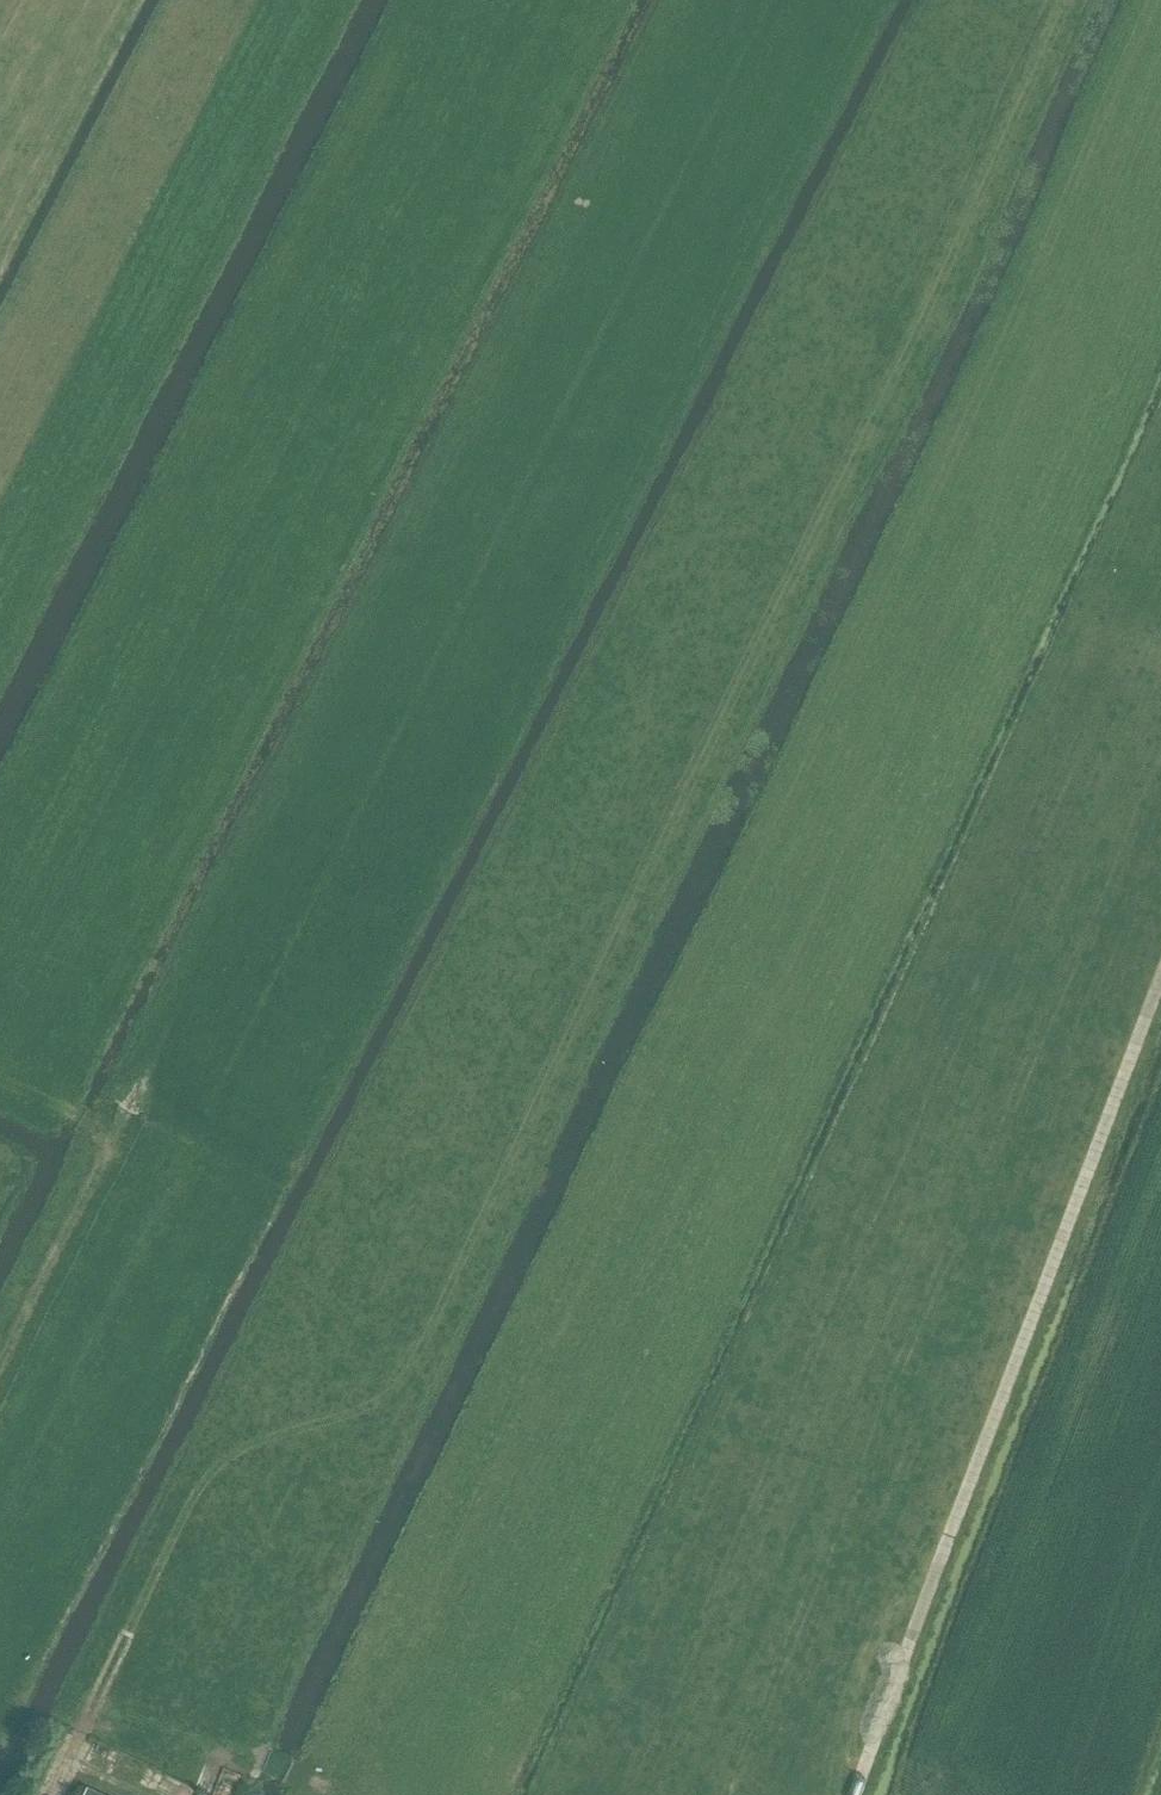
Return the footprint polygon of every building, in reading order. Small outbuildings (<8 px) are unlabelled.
[(91,1784),(86,1794),(115,1794),(91,1784)]
